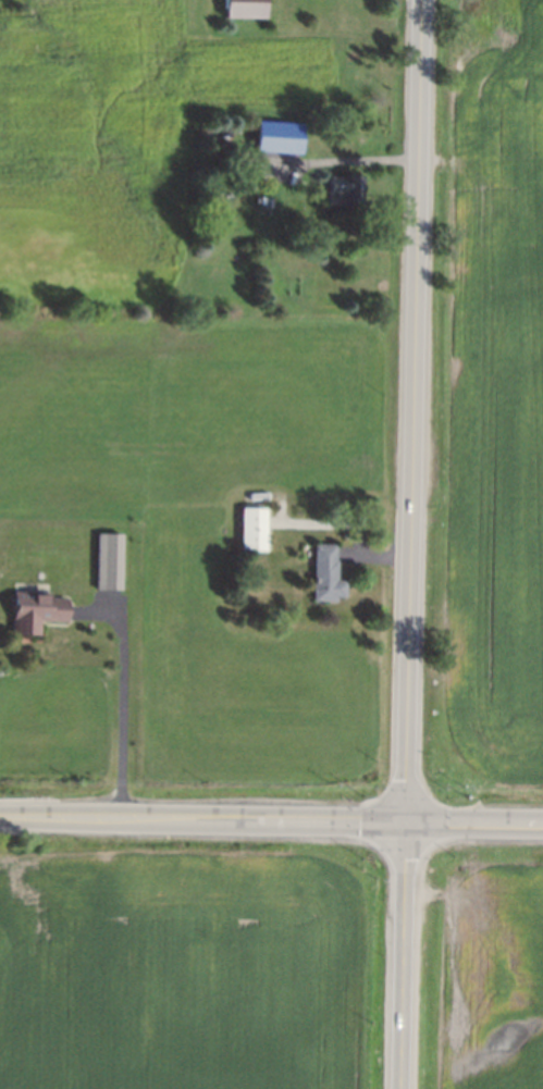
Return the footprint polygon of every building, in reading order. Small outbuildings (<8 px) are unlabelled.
[(225,17),(267,18),(267,0),(225,0),(225,17)] [(302,123),(257,122),(256,151),(301,152),(302,123)] [(329,176),(328,203),(350,205),(349,200),(360,200),(361,176),(329,176)] [(240,509),(267,509),(266,550),(240,550),(240,509)] [(98,535),(123,535),(122,590),(96,590),(98,535)] [(312,545),(311,601),(334,602),(334,596),(345,596),(346,581),(336,581),(335,545),(312,545)] [(14,593),(12,634),(39,636),(41,621),(67,623),(69,599),(49,599),(49,593),(14,593)]
